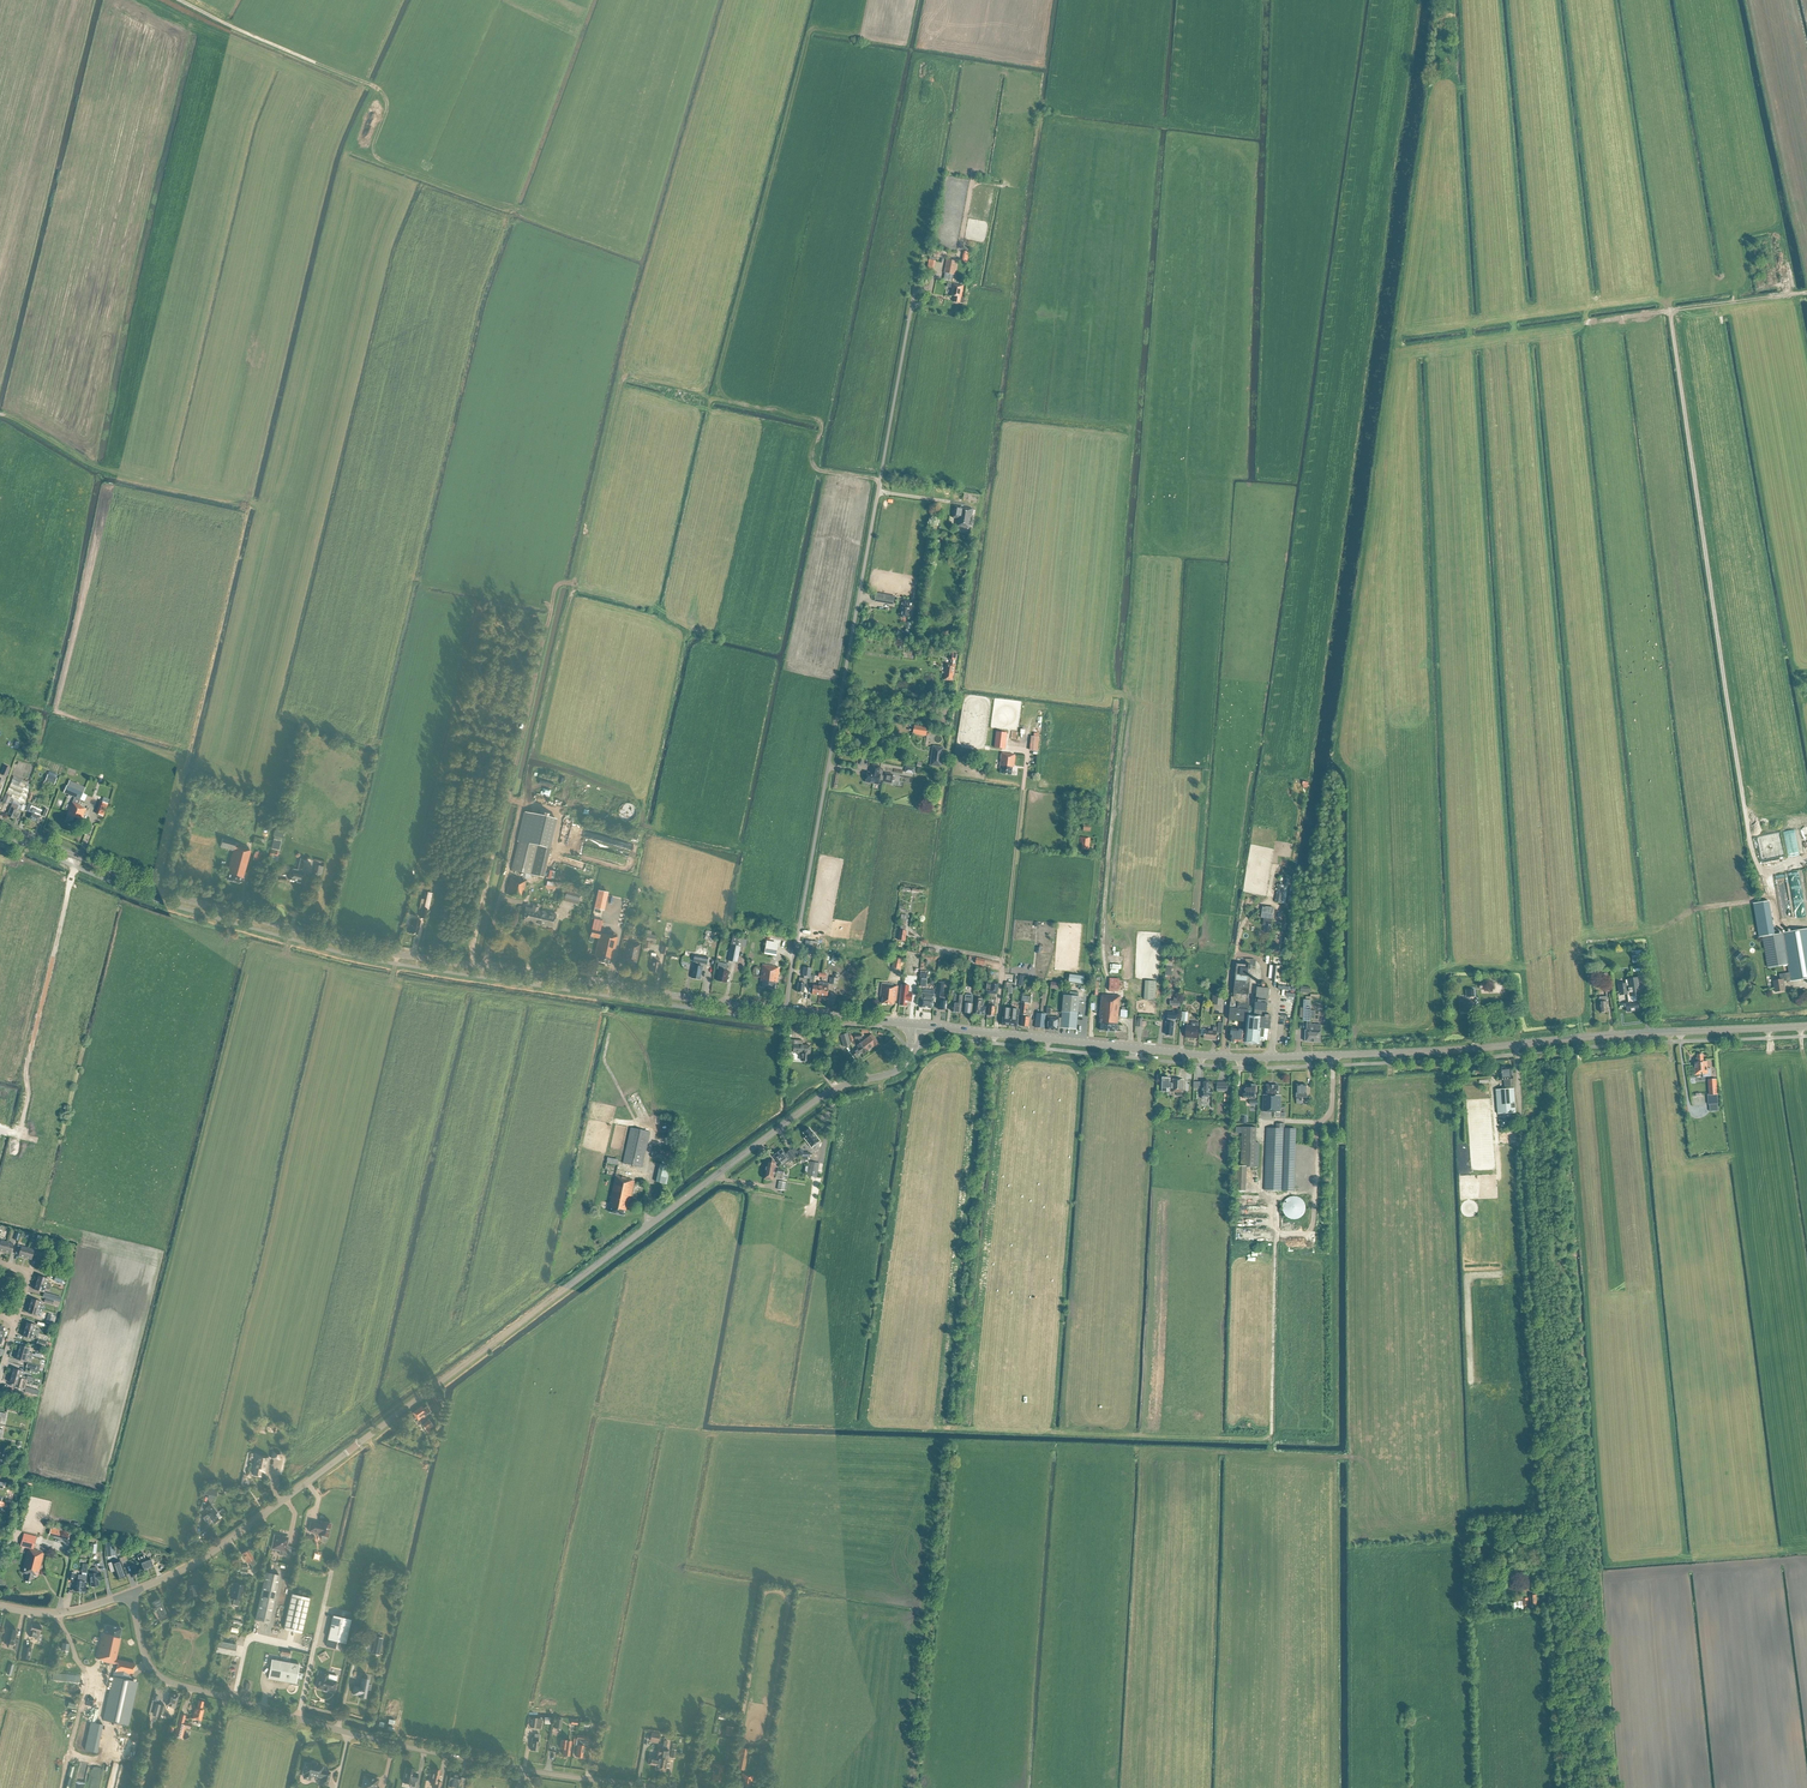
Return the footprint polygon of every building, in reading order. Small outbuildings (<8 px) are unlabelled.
[(934,271),(935,261),(929,260),(927,270),(934,271)] [(954,275),(957,262),(946,260),(944,273),(945,274),(944,281),(952,282),(953,276),(951,276),(951,275),(954,275)] [(963,286),(952,284),(950,296),(954,297),(953,302),(962,304),(963,303),(964,299),(963,298),(961,298),(963,286)] [(971,520),(973,510),(969,509),(969,508),(959,507),(954,506),(952,517),(957,518),(958,518),(957,526),(968,528),(970,520),(971,520)] [(875,600),(874,601),(882,602),(884,595),(876,594),(875,600)] [(914,607),(915,602),(903,600),(902,605),(901,605),(900,610),(901,610),(900,617),(907,618),(908,612),(909,612),(910,606),(914,607)] [(954,674),(955,664),(945,663),(944,673),(945,673),(944,680),(952,681),(953,673),(954,674)] [(926,714),(935,716),(937,704),(928,703),(926,714)] [(926,736),(927,727),(914,725),(913,734),(926,736)] [(994,748),(1005,749),(1007,733),(996,732),(994,748)] [(1038,752),(1039,737),(1031,736),(1029,751),(1038,752)] [(933,746),(930,766),(941,767),(944,747),(933,746)] [(1013,768),(1014,756),(1010,756),(1010,755),(1000,754),(999,767),(1001,767),(1000,774),(1011,776),(1011,768),(1013,768)] [(6,777),(10,768),(4,765),(1,774),(6,777)] [(882,775),(883,770),(880,769),(880,767),(872,766),(870,773),(867,773),(865,782),(878,785),(879,780),(883,781),(883,782),(891,784),(892,781),(894,781),(895,778),(893,777),(893,774),(885,773),(884,776),(882,775)] [(57,778),(47,775),(45,781),(54,785),(57,778)] [(25,805),(30,785),(13,777),(5,795),(2,803),(8,805),(9,803),(12,804),(7,814),(9,814),(8,816),(13,819),(13,817),(17,818),(18,814),(17,813),(18,810),(23,812),(25,806),(25,805)] [(78,805),(85,789),(68,781),(63,793),(74,797),(66,815),(67,815),(65,822),(68,823),(68,824),(73,827),(73,825),(77,827),(79,820),(80,821),(85,809),(81,807),(81,806),(78,805)] [(97,805),(95,813),(101,814),(103,806),(97,805)] [(44,817),(48,809),(43,808),(41,813),(40,812),(32,809),(28,818),(37,822),(40,816),(40,815),(44,817)] [(263,845),(265,839),(254,837),(253,843),(263,845)] [(1090,838),(1080,837),(1080,843),(1082,843),(1081,849),(1088,850),(1090,838)] [(241,883),(250,851),(245,849),(234,846),(235,842),(222,838),(220,847),(233,851),(225,878),(227,879),(227,880),(238,884),(239,882),(241,883)] [(530,875),(537,846),(518,842),(511,870),(530,875)] [(256,851),(253,860),(259,862),(262,853),(256,851)] [(301,882),(305,866),(306,861),(301,859),(299,865),(298,871),(293,870),(293,873),(290,872),(288,879),(301,882)] [(316,864),(314,872),(322,874),(324,866),(316,864)] [(523,880),(510,877),(506,894),(522,898),(526,881),(524,880),(524,879),(523,879),(523,880)] [(1286,885),(1287,885),(1288,881),(1279,880),(1275,902),(1286,904),(1288,894),(1284,893),(1285,887),(1286,885)] [(603,911),(608,893),(597,890),(593,908),(603,911)] [(564,897),(578,901),(580,895),(566,891),(564,897)] [(537,924),(540,911),(531,909),(532,905),(528,904),(528,908),(525,907),(522,921),(537,924)] [(1270,933),(1272,919),(1274,907),(1263,906),(1261,917),(1264,918),(1263,925),(1264,925),(1264,930),(1265,930),(1265,932),(1270,933)] [(1787,965),(1782,933),(1774,935),(1769,906),(1760,907),(1765,936),(1762,936),(1767,968),(1787,965)] [(556,914),(544,912),(540,911),(537,924),(552,928),(556,914)] [(418,930),(420,921),(411,919),(409,928),(408,933),(417,935),(418,930)] [(604,934),(599,933),(602,923),(593,921),(590,936),(598,939),(593,961),(595,961),(596,962),(607,965),(607,964),(609,965),(610,963),(611,963),(617,937),(614,936),(614,934),(613,934),(613,936),(604,934)] [(905,931),(905,926),(900,925),(900,930),(899,930),(898,940),(905,941),(906,931),(905,931)] [(1806,978),(1806,929),(1782,933),(1787,965),(1788,973),(1779,974),(1780,980),(1773,981),(1775,992),(1784,990),(1783,984),(1784,984),(1784,981),(1790,980),(1790,981),(1806,978)] [(712,941),(714,932),(707,931),(705,940),(712,941)] [(655,943),(656,936),(647,934),(643,948),(648,950),(650,942),(655,943)] [(745,948),(747,938),(733,935),(727,960),(737,963),(740,947),(745,948)] [(636,963),(640,945),(635,944),(626,942),(624,953),(623,953),(622,960),(624,960),(623,967),(628,968),(628,967),(630,967),(631,962),(636,963)] [(776,956),(778,945),(764,943),(763,954),(776,956)] [(1637,967),(1643,966),(1641,950),(1631,951),(1633,963),(1637,963),(1637,967)] [(707,966),(708,958),(694,955),(692,963),(707,966)] [(651,962),(650,971),(657,972),(658,969),(660,969),(660,963),(658,963),(659,958),(650,957),(650,962),(651,962)] [(900,969),(902,959),(894,957),(892,968),(900,969)] [(727,983),(727,981),(726,981),(728,971),(727,971),(728,965),(719,962),(717,969),(719,970),(717,980),(724,982),(724,983),(727,983)] [(1249,965),(1237,964),(1234,996),(1232,996),(1231,1007),(1230,1007),(1229,1020),(1234,1020),(1247,1021),(1245,1042),(1259,1044),(1260,1041),(1267,1041),(1267,1038),(1268,1029),(1271,1029),(1272,1015),(1267,1015),(1269,988),(1258,987),(1257,999),(1256,999),(1256,1006),(1249,1005),(1250,998),(1249,998),(1252,965),(1249,964),(1249,965)] [(777,984),(779,968),(774,967),(774,966),(762,965),(760,982),(761,982),(761,987),(775,989),(775,984),(777,984)] [(701,980),(704,967),(695,966),(693,978),(701,980)] [(809,979),(810,974),(811,968),(804,967),(803,975),(804,975),(803,978),(799,977),(797,992),(803,993),(805,984),(806,984),(807,979),(809,979)] [(830,977),(829,984),(837,985),(838,978),(837,978),(838,973),(834,973),(834,978),(830,977)] [(1082,984),(1083,976),(1069,974),(1068,982),(1082,984)] [(1604,983),(1609,983),(1609,984),(1603,984),(1604,992),(1609,991),(1609,992),(1613,992),(1612,983),(1611,983),(1610,977),(1603,978),(1604,983)] [(1643,995),(1640,977),(1627,979),(1628,979),(1625,980),(1626,983),(1618,984),(1620,996),(1627,994),(1629,1002),(1626,1003),(1620,1004),(1620,1008),(1627,1007),(1627,1012),(1640,1010),(1638,1001),(1637,1001),(1636,996),(1643,995)] [(1118,991),(1119,983),(1119,979),(1109,978),(1109,983),(1108,990),(1118,991)] [(985,993),(989,993),(996,994),(997,981),(991,981),(987,981),(987,980),(986,980),(985,993)] [(1157,981),(1145,980),(1144,1000),(1155,1000),(1157,981)] [(896,998),(897,986),(893,985),(893,983),(882,981),(880,996),(882,997),(881,1003),(893,1004),(894,998),(896,998)] [(819,995),(821,982),(819,982),(818,986),(813,985),(812,994),(819,995)] [(821,982),(819,995),(827,996),(828,987),(829,983),(821,982)] [(944,1001),(945,997),(942,997),(943,985),(937,984),(936,996),(939,996),(939,1000),(938,1000),(938,1004),(939,1004),(939,1010),(946,1010),(947,1001),(944,1001)] [(912,991),(913,986),(901,985),(899,1005),(907,1006),(907,1002),(912,1002),(913,993),(910,993),(910,991),(912,991)] [(931,1008),(932,1000),(933,1000),(934,995),(934,991),(924,990),(924,993),(922,993),(922,999),(921,999),(920,1007),(921,1007),(921,1008),(924,1008),(924,1007),(931,1008)] [(996,997),(996,994),(989,993),(989,996),(988,1002),(988,1006),(989,1006),(988,1015),(993,1016),(994,1006),(994,1003),(995,1003),(996,997)] [(1116,996),(1116,994),(1115,994),(1115,996),(1106,995),(1106,996),(1101,995),(1099,1023),(1100,1023),(1100,1030),(1114,1032),(1114,1030),(1117,1030),(1120,996),(1116,996)] [(962,1002),(962,995),(958,995),(957,995),(954,995),(953,1003),(952,1003),(952,1011),(961,1012),(961,1004),(960,1004),(960,1002),(962,1002)] [(973,996),(965,995),(964,1003),(963,1003),(962,1013),(971,1014),(972,1004),(973,996)] [(1029,1022),(1031,1010),(1032,998),(1028,998),(1028,996),(1021,995),(1019,1014),(1021,1015),(1021,1017),(1020,1026),(1021,1026),(1022,1027),(1024,1027),(1024,1026),(1028,1027),(1028,1022),(1029,1022)] [(1076,1029),(1079,996),(1063,995),(1061,1012),(1062,1012),(1061,1019),(1047,1018),(1046,1029),(1058,1030),(1058,1027),(1060,1027),(1076,1029)] [(1224,1005),(1224,997),(1213,996),(1213,1001),(1215,1001),(1215,1004),(1224,1005)] [(1607,1001),(1606,997),(1599,997),(1600,1002),(1600,1013),(1607,1012),(1607,1001)] [(981,1007),(982,999),(977,999),(976,1006),(975,1006),(974,1014),(984,1015),(985,1007),(981,1007)] [(1304,1000),(1303,1018),(1303,1021),(1307,1021),(1307,1030),(1306,1030),(1305,1041),(1320,1042),(1321,1031),(1321,1025),(1311,1024),(1311,1000),(1304,1000)] [(1009,1025),(1011,1008),(1004,1008),(1002,1024),(1009,1025)] [(1011,1008),(1009,1025),(1016,1026),(1018,1009),(1011,1008)] [(1122,1009),(1121,1016),(1129,1017),(1130,1010),(1122,1009)] [(1176,1019),(1177,1013),(1168,1012),(1167,1022),(1166,1022),(1166,1025),(1167,1025),(1166,1035),(1167,1035),(1168,1036),(1170,1036),(1171,1035),(1173,1035),(1175,1019),(1176,1019)] [(1044,1028),(1045,1014),(1036,1013),(1035,1027),(1044,1028)] [(1197,1038),(1199,1023),(1192,1022),(1191,1026),(1187,1026),(1186,1037),(1197,1038)] [(1216,1031),(1217,1027),(1214,1026),(1213,1031),(1205,1030),(1204,1038),(1216,1040),(1217,1031),(1216,1031)] [(1240,1030),(1240,1028),(1236,1027),(1236,1029),(1232,1029),(1231,1041),(1232,1043),(1234,1043),(1236,1042),(1236,1041),(1244,1042),(1245,1030),(1240,1030)] [(844,1047),(851,1045),(847,1033),(840,1035),(844,1047)] [(869,1036),(867,1038),(867,1039),(862,1042),(868,1050),(873,1046),(874,1046),(878,1043),(872,1035),(869,1036)] [(803,1040),(790,1040),(789,1052),(802,1053),(801,1061),(808,1062),(809,1053),(810,1053),(810,1046),(802,1045),(803,1040)] [(868,1050),(862,1042),(860,1041),(856,1041),(858,1044),(857,1045),(859,1047),(852,1052),(856,1057),(862,1052),(864,1054),(868,1051),(868,1050)] [(1703,1062),(1703,1055),(1697,1055),(1697,1062),(1694,1063),(1695,1075),(1702,1074),(1708,1074),(1707,1068),(1707,1061),(1703,1062)] [(1514,1079),(1512,1066),(1505,1067),(1505,1066),(1497,1067),(1497,1070),(1498,1081),(1504,1080),(1505,1089),(1496,1089),(1497,1114),(1516,1113),(1514,1088),(1512,1088),(1511,1079),(1514,1079)] [(1708,1074),(1702,1074),(1702,1077),(1711,1076),(1710,1068),(1707,1068),(1708,1074)] [(1172,1088),(1172,1083),(1170,1083),(1170,1078),(1162,1077),(1162,1092),(1167,1092),(1167,1088),(1172,1088)] [(1184,1079),(1173,1079),(1172,1083),(1172,1088),(1172,1092),(1177,1092),(1177,1095),(1182,1096),(1182,1092),(1183,1092),(1183,1089),(1184,1089),(1184,1087),(1183,1087),(1184,1084),(1184,1083),(1184,1080),(1184,1079)] [(1708,1105),(1718,1104),(1716,1079),(1708,1079),(1709,1095),(1707,1095),(1708,1105)] [(1210,1082),(1209,1081),(1209,1080),(1206,1080),(1206,1081),(1205,1082),(1203,1082),(1202,1099),(1207,1099),(1207,1096),(1212,1096),(1212,1091),(1210,1090),(1210,1082)] [(1256,1093),(1256,1085),(1251,1084),(1251,1087),(1245,1087),(1245,1093),(1242,1092),(1242,1098),(1255,1098),(1256,1093)] [(1263,1095),(1263,1112),(1280,1112),(1281,1095),(1278,1095),(1279,1085),(1266,1085),(1266,1095),(1263,1095)] [(1307,1093),(1307,1085),(1297,1085),(1296,1093),(1296,1104),(1302,1104),(1302,1097),(1307,1097),(1307,1093)] [(7,1120),(8,1116),(9,1116),(11,1111),(10,1110),(11,1106),(1,1103),(0,1106),(0,1119),(7,1120)] [(1284,1128),(1285,1124),(1276,1123),(1276,1128),(1267,1128),(1264,1190),(1294,1191),(1296,1129),(1284,1128)] [(642,1167),(643,1160),(650,1132),(630,1127),(624,1158),(623,1163),(642,1167)] [(1256,1142),(1256,1127),(1242,1127),(1241,1166),(1236,1166),(1235,1191),(1246,1191),(1247,1166),(1258,1167),(1259,1142),(1256,1142)] [(809,1128),(803,1133),(806,1137),(804,1138),(811,1148),(820,1141),(812,1132),(809,1128)] [(1721,1149),(1725,1142),(1719,1138),(1715,1144),(1721,1149)] [(798,1153),(794,1148),(791,1150),(790,1149),(787,1152),(787,1153),(786,1155),(782,1149),(773,1156),(779,1163),(781,1165),(783,1163),(784,1163),(785,1162),(786,1162),(788,1161),(789,1161),(791,1159),(792,1160),(796,1157),(795,1155),(798,1153)] [(775,1167),(775,1164),(775,1163),(772,1159),(767,1162),(766,1166),(764,1179),(773,1180),(773,1175),(776,1176),(775,1178),(786,1180),(787,1175),(783,1174),(784,1170),(777,1169),(776,1173),(774,1172),(775,1167)] [(816,1177),(819,1163),(809,1161),(807,1175),(816,1177)] [(662,1163),(658,1181),(668,1183),(673,1165),(662,1163)] [(629,1180),(629,1178),(616,1176),(609,1203),(612,1203),(610,1212),(624,1216),(626,1207),(628,1207),(629,1202),(630,1202),(634,1181),(629,1180)] [(784,1191),(786,1182),(779,1181),(777,1190),(784,1191)] [(1294,1219),(1298,1219),(1301,1217),(1303,1215),(1305,1212),(1306,1209),(1306,1205),(1305,1202),(1303,1200),(1300,1197),(1297,1196),(1294,1196),(1290,1196),(1287,1198),(1285,1200),(1283,1203),(1282,1206),(1283,1210),(1284,1213),(1286,1215),(1288,1217),(1291,1219),(1294,1219)] [(7,1242),(4,1252),(10,1254),(13,1244),(7,1242)] [(25,1258),(27,1248),(21,1246),(18,1256),(25,1258)] [(27,1248),(25,1258),(31,1260),(34,1250),(27,1248)] [(36,1283),(50,1286),(51,1284),(48,1283),(47,1284),(46,1283),(48,1278),(38,1275),(36,1283)] [(64,1284),(66,1278),(55,1275),(54,1281),(62,1283),(64,1284)] [(49,1289),(50,1286),(36,1283),(34,1290),(44,1292),(45,1287),(46,1288),(49,1289)] [(30,1306),(43,1309),(44,1307),(41,1306),(41,1307),(40,1306),(41,1301),(32,1299),(30,1306)] [(42,1312),(43,1309),(30,1306),(28,1313),(37,1315),(39,1310),(40,1311),(39,1311),(42,1312)] [(52,1324),(54,1316),(48,1314),(45,1322),(52,1324)] [(25,1329),(38,1333),(39,1330),(36,1330),(35,1330),(36,1325),(27,1322),(25,1329)] [(38,1336),(38,1333),(25,1329),(23,1336),(32,1339),(34,1334),(35,1334),(35,1335),(38,1336)] [(18,1352),(32,1356),(33,1353),(29,1352),(29,1353),(28,1353),(30,1348),(20,1345),(18,1352)] [(31,1359),(32,1356),(18,1352),(16,1359),(26,1362),(27,1357),(28,1357),(28,1358),(31,1359)] [(26,1372),(13,1368),(11,1375),(25,1379),(26,1376),(24,1376),(26,1372)] [(24,1382),(25,1379),(11,1375),(9,1382),(19,1385),(20,1380),(21,1380),(21,1381),(24,1382)] [(37,1395),(38,1391),(25,1387),(24,1392),(37,1395)] [(423,1409),(421,1406),(412,1413),(415,1416),(412,1418),(417,1425),(424,1421),(422,1418),(427,1415),(427,1414),(430,1412),(426,1406),(423,1409)] [(430,1431),(427,1427),(431,1424),(428,1419),(426,1420),(427,1421),(421,1425),(424,1429),(427,1433),(430,1431)] [(279,1460),(281,1453),(273,1452),(271,1458),(279,1460)] [(265,1473),(268,1457),(256,1454),(253,1470),(254,1470),(253,1475),(260,1477),(262,1472),(265,1473)] [(218,1489),(206,1486),(204,1494),(216,1497),(218,1489)] [(211,1504),(205,1509),(209,1513),(207,1515),(213,1523),(218,1519),(215,1515),(217,1513),(211,1504)] [(326,1523),(321,1522),(320,1526),(317,1525),(318,1524),(311,1522),(308,1531),(318,1534),(318,1535),(322,1536),(321,1540),(322,1541),(325,1542),(326,1541),(327,1537),(328,1537),(331,1524),(330,1524),(329,1523),(327,1522),(326,1523)] [(289,1557),(291,1547),(286,1546),(288,1538),(280,1537),(281,1536),(274,1535),(273,1542),(272,1548),(280,1550),(279,1554),(289,1557)] [(37,1576),(43,1553),(39,1552),(39,1550),(33,1549),(36,1539),(23,1536),(20,1546),(28,1548),(22,1572),(27,1573),(25,1580),(31,1582),(32,1575),(37,1576)] [(127,1546),(130,1555),(135,1553),(131,1544),(127,1546)] [(256,1564),(253,1559),(248,1550),(241,1554),(247,1563),(249,1562),(251,1566),(256,1564)] [(146,1560),(145,1557),(138,1560),(142,1571),(153,1567),(150,1559),(146,1560)] [(118,1579),(126,1576),(121,1561),(113,1564),(118,1579)] [(98,1572),(97,1567),(90,1569),(91,1577),(90,1577),(91,1586),(94,1586),(95,1587),(97,1587),(97,1585),(98,1585),(98,1581),(102,1580),(100,1571),(98,1572)] [(269,1623),(279,1576),(265,1572),(255,1620),(269,1623)] [(85,1592),(86,1575),(78,1575),(77,1581),(75,1580),(74,1591),(82,1592),(83,1593),(84,1593),(84,1592),(85,1592)] [(199,1594),(197,1584),(189,1586),(191,1596),(195,1595),(196,1601),(200,1600),(200,1601),(204,1600),(202,1594),(199,1594)] [(240,1601),(242,1592),(241,1592),(242,1586),(233,1584),(230,1598),(234,1599),(232,1605),(238,1606),(239,1600),(240,1601)] [(301,1633),(309,1598),(291,1594),(283,1629),(301,1633)] [(1513,1609),(1523,1608),(1523,1605),(1528,1605),(1527,1597),(1522,1598),(1523,1601),(1516,1601),(1516,1602),(1512,1602),(1513,1609)] [(159,1599),(157,1599),(156,1599),(155,1601),(151,1602),(153,1607),(152,1608),(154,1611),(156,1610),(161,1621),(168,1618),(163,1607),(159,1599)] [(343,1651),(345,1643),(350,1620),(333,1616),(325,1647),(343,1651)] [(234,1617),(232,1625),(239,1627),(241,1618),(234,1617)] [(40,1641),(42,1634),(40,1633),(42,1627),(32,1624),(28,1636),(36,1638),(35,1639),(40,1641)] [(121,1629),(121,1628),(105,1625),(105,1626),(104,1633),(102,1632),(96,1659),(101,1660),(101,1661),(117,1664),(115,1671),(114,1671),(103,1720),(128,1725),(137,1682),(130,1681),(134,1663),(116,1659),(120,1638),(119,1638),(121,1629)] [(16,1650),(18,1642),(14,1640),(16,1631),(6,1628),(3,1642),(9,1644),(8,1648),(16,1650)] [(379,1655),(382,1639),(375,1637),(372,1654),(375,1654),(374,1658),(378,1658),(378,1655),(379,1655)] [(234,1656),(236,1645),(218,1641),(216,1652),(234,1656)] [(68,1651),(69,1644),(62,1643),(61,1650),(68,1651)] [(29,1659),(31,1648),(22,1646),(20,1658),(29,1659)] [(291,1684),(298,1685),(299,1679),(301,1679),(302,1674),(298,1673),(299,1665),(271,1659),(268,1679),(292,1683),(291,1684)] [(327,1680),(328,1674),(321,1672),(320,1678),(318,1678),(316,1688),(323,1689),(323,1690),(327,1690),(334,1692),(336,1682),(327,1680)] [(369,1680),(361,1679),(360,1687),(354,1686),(353,1694),(359,1696),(359,1697),(365,1698),(367,1690),(370,1690),(371,1685),(368,1685),(369,1680)] [(175,1708),(176,1703),(178,1695),(168,1693),(165,1706),(171,1707),(171,1708),(174,1709),(174,1708),(175,1708)] [(201,1710),(203,1702),(198,1701),(196,1708),(195,1708),(192,1718),(201,1721),(203,1710),(201,1710)] [(166,1719),(167,1714),(163,1713),(165,1706),(156,1704),(153,1716),(166,1719)] [(190,1729),(191,1724),(184,1722),(186,1715),(179,1714),(173,1736),(175,1736),(174,1740),(179,1741),(180,1738),(182,1738),(185,1728),(190,1729)] [(65,1729),(72,1731),(75,1720),(67,1718),(65,1729)] [(540,1729),(542,1719),(532,1718),(531,1728),(540,1729)] [(96,1753),(102,1725),(90,1722),(84,1750),(96,1753)] [(733,1737),(735,1728),(726,1726),(725,1735),(733,1737)] [(657,1744),(660,1734),(652,1732),(650,1742),(657,1744)] [(538,1742),(539,1735),(534,1734),(534,1737),(532,1737),(530,1750),(537,1751),(539,1742),(538,1742)] [(588,1736),(576,1735),(575,1745),(577,1745),(575,1757),(582,1758),(583,1745),(586,1746),(587,1742),(588,1736)] [(562,1755),(569,1756),(571,1741),(561,1740),(560,1748),(563,1749),(562,1755)] [(662,1760),(660,1771),(665,1772),(666,1767),(669,1768),(669,1763),(666,1763),(669,1750),(666,1749),(668,1742),(664,1741),(662,1749),(660,1760),(662,1760)] [(744,1770),(748,1749),(741,1747),(736,1769),(744,1770)] [(660,1771),(662,1760),(660,1760),(662,1749),(662,1748),(659,1748),(657,1759),(654,1759),(654,1758),(651,1757),(651,1758),(649,1758),(648,1764),(656,1766),(655,1770),(660,1771)] [(317,1765),(317,1763),(312,1762),(311,1764),(305,1762),(304,1768),(303,1768),(302,1775),(303,1775),(302,1779),(310,1781),(311,1777),(314,1777),(320,1778),(322,1778),(320,1784),(328,1786),(331,1772),(324,1770),(323,1771),(322,1771),(323,1766),(317,1765)] [(722,1774),(724,1766),(713,1764),(712,1772),(713,1772),(711,1780),(720,1782),(721,1773),(722,1774)] [(415,1782),(417,1774),(413,1773),(414,1769),(406,1767),(402,1783),(410,1784),(410,1786),(414,1787),(415,1782)] [(433,1770),(432,1774),(431,1774),(429,1783),(434,1783),(433,1787),(440,1787),(441,1782),(438,1782),(439,1775),(440,1771),(433,1770)] [(464,1779),(459,1778),(460,1775),(450,1773),(447,1786),(457,1787),(458,1787),(462,1787),(464,1779)] [(753,1775),(742,1773),(741,1779),(742,1779),(740,1787),(744,1787),(749,1787),(750,1781),(752,1781),(753,1775)] [(375,1787),(377,1780),(370,1779),(371,1778),(364,1776),(363,1782),(364,1783),(363,1787),(375,1787)] [(145,1780),(138,1778),(136,1787),(143,1787),(145,1780)]
